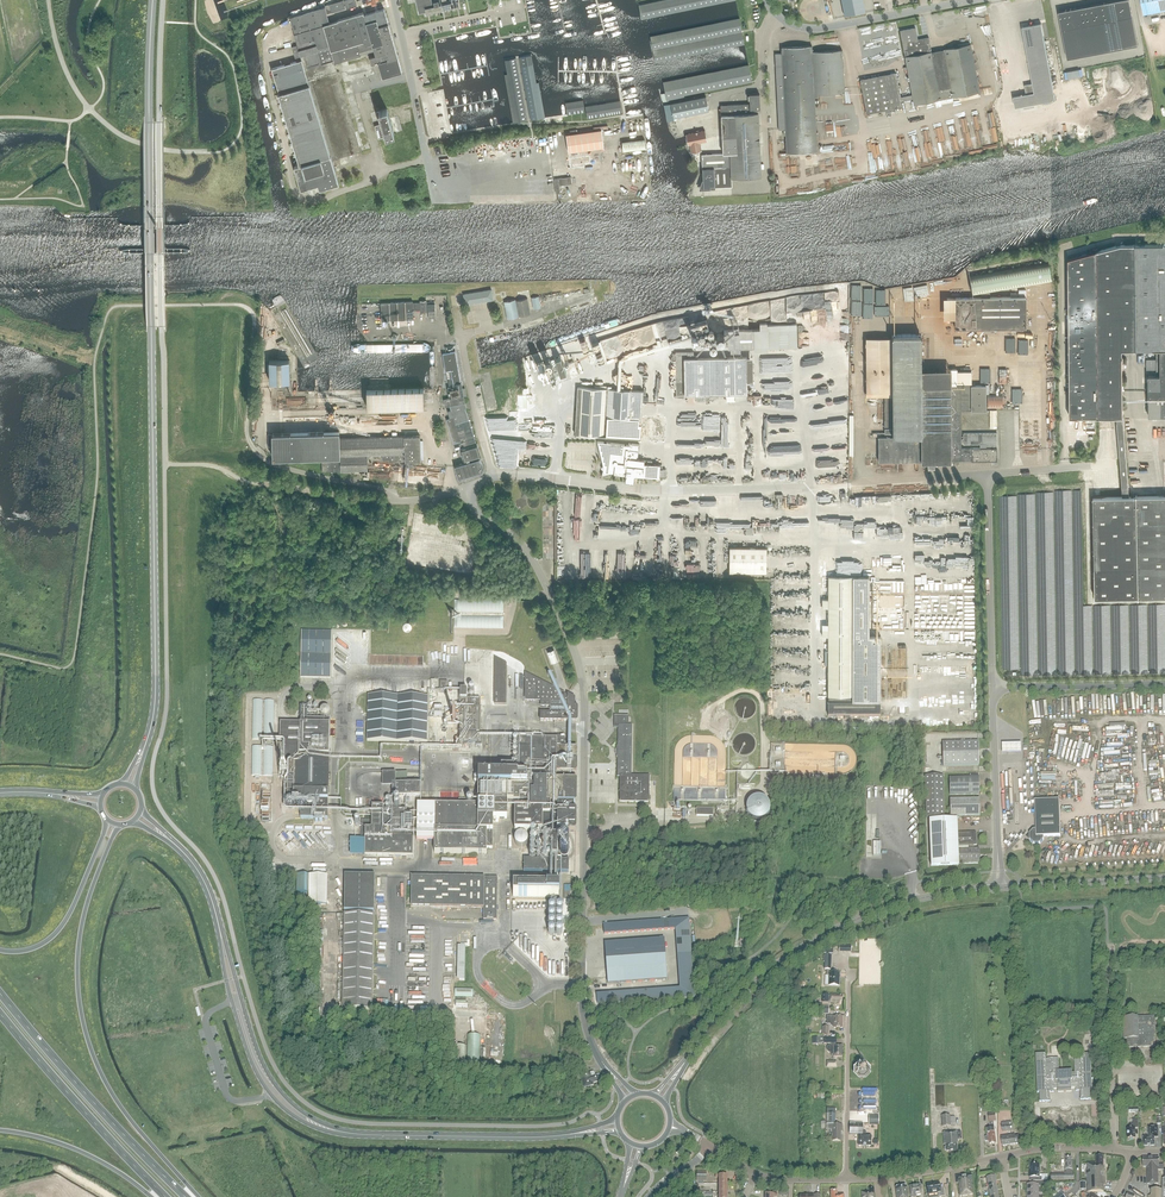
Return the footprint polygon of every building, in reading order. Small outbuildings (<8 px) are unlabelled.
[(357,4),(356,0),(344,0),(347,8),(357,6),(357,4)] [(434,13),(431,1),(431,0),(422,0),(422,2),(417,3),(420,13),(426,12),(426,15),(434,13)] [(434,13),(442,11),(440,3),(439,0),(437,0),(431,1),(434,13)] [(452,9),(450,1),(447,2),(446,0),(441,0),(444,11),(452,9)] [(452,9),(459,7),(458,0),(450,0),(450,1),(452,9)] [(717,4),(734,0),(665,0),(648,4),(638,6),(641,20),(717,4)] [(844,16),(865,12),(863,0),(841,0),(844,16)] [(1067,59),(1138,45),(1129,0),(1119,0),(1058,12),(1067,59)] [(1141,4),(1143,14),(1154,12),(1151,0),(1141,0),(1141,4)] [(1162,0),(1151,0),(1154,12),(1164,10),(1162,0)] [(330,5),(332,13),(345,9),(343,1),(330,5)] [(294,166),(301,189),(318,184),(320,189),(339,183),(332,160),(361,151),(335,63),(361,55),(361,54),(375,51),(376,56),(370,58),(372,64),(378,63),(383,78),(402,72),(398,57),(389,24),(384,9),(364,15),(364,13),(356,15),(338,20),(338,21),(329,24),(325,8),(290,18),(295,33),(294,34),(297,45),(292,47),(296,61),(272,69),(280,93),(279,93),(300,164),(294,166)] [(739,19),(650,37),(656,63),(744,44),(739,19)] [(1015,108),(1056,100),(1041,23),(1022,27),(1032,83),(1025,85),(1026,94),(1013,97),(1015,108)] [(891,74),(861,80),(867,113),(902,107),(901,101),(913,99),(914,104),(979,92),(971,45),(932,52),(929,37),(928,37),(918,39),(915,28),(900,30),(912,95),(901,97),(896,73),(891,74)] [(775,54),(777,96),(779,129),(780,129),(783,129),(784,135),(786,135),(786,141),(787,153),(817,152),(814,97),(817,97),(817,93),(844,92),(842,50),(812,52),(812,46),(811,46),(782,47),(782,54),(775,54)] [(508,74),(505,75),(507,87),(513,123),(515,123),(528,121),(516,59),(505,61),(508,74)] [(664,83),(668,102),(685,98),(684,96),(752,82),(749,65),(664,83)] [(760,109),(759,93),(749,94),(750,109),(760,109)] [(665,105),(668,121),(674,120),(674,118),(709,111),(706,96),(671,103),(671,104),(665,105)] [(585,107),(587,118),(621,113),(620,101),(585,107)] [(721,115),(749,114),(749,104),(721,105),(721,109),(719,109),(719,114),(721,114),(721,115)] [(379,138),(395,134),(388,109),(378,111),(381,124),(375,126),(379,138)] [(749,114),(721,115),(722,137),(731,136),(759,134),(758,113),(757,113),(757,110),(751,110),(751,113),(749,114)] [(634,125),(610,128),(617,182),(641,178),(634,125)] [(568,152),(604,147),(601,130),(566,135),(568,152)] [(707,141),(705,130),(686,134),(689,145),(690,145),(692,153),(702,150),(700,142),(707,141)] [(731,136),(722,137),(723,153),(730,153),(730,148),(738,146),(760,145),(759,134),(731,136)] [(702,154),(702,168),(703,188),(715,188),(715,187),(732,187),(732,177),(761,176),(760,145),(738,146),(730,148),(730,153),(723,153),(702,154)] [(589,155),(569,158),(570,168),(591,165),(589,155)] [(567,184),(566,177),(554,178),(556,192),(560,192),(559,185),(567,184)] [(145,213),(145,225),(165,225),(165,213),(145,213)] [(1069,259),(1070,377),(1070,381),(1070,416),(1088,416),(1116,416),(1123,496),(1093,497),(1095,598),(1164,596),(1164,495),(1130,496),(1123,415),(1123,354),(1125,354),(1125,350),(1123,350),(1123,349),(1156,349),(1156,359),(1146,359),(1146,370),(1156,369),(1156,375),(1148,375),(1148,416),(1164,416),(1164,244),(1121,244),(1085,254),(1069,259)] [(1048,263),(969,276),(972,294),(980,293),(1051,280),(1048,263)] [(856,311),(861,311),(861,285),(851,285),(851,313),(856,313),(856,311)] [(465,305),(493,300),(491,289),(463,294),(465,305)] [(954,318),(954,329),(986,329),(1026,328),(1026,297),(1019,297),(1011,297),(1008,297),(994,297),(994,298),(989,298),(989,293),(980,293),(981,297),(954,297),(954,318)] [(805,311),(826,308),(825,302),(821,303),(820,296),(811,297),(811,296),(807,296),(808,303),(804,303),(805,311)] [(538,297),(531,298),(533,310),(540,308),(538,297)] [(504,302),(507,319),(530,315),(527,299),(516,301),(516,300),(504,302)] [(413,301),(381,303),(382,321),(389,321),(414,319),(413,310),(420,310),(420,312),(427,312),(426,301),(420,301),(420,303),(413,303),(413,301)] [(435,304),(427,304),(428,311),(429,318),(436,318),(435,311),(435,304)] [(767,324),(767,322),(759,322),(759,329),(752,329),(724,330),(724,334),(717,334),(717,342),(728,341),(728,348),(730,348),(730,351),(740,351),(740,347),(754,347),(754,350),(768,350),(768,348),(797,347),(797,323),(767,324)] [(653,344),(651,348),(653,348),(665,345),(667,339),(667,338),(666,335),(666,332),(660,332),(658,332),(658,334),(662,335),(665,335),(660,337),(658,336),(657,339),(654,337),(654,333),(654,332),(651,332),(654,333),(653,336),(651,342),(649,343),(653,344)] [(891,335),(891,337),(891,344),(865,345),(866,392),(865,392),(865,396),(876,396),(876,399),(879,399),(879,396),(884,396),(885,432),(872,432),(872,436),(878,436),(878,461),(921,461),(926,461),(971,460),(971,461),(997,460),(997,447),(996,433),(963,433),(963,439),(960,439),(960,411),(986,411),(985,394),(988,394),(988,385),(971,385),(971,371),(957,371),(957,383),(964,383),(964,386),(950,386),(950,385),(921,385),(921,369),(920,334),(891,335)] [(451,385),(461,383),(455,351),(442,354),(445,371),(451,370),(451,371),(446,372),(449,386),(451,385)] [(694,352),(675,352),(676,395),(684,395),(726,394),(727,400),(735,400),(735,381),(747,381),(747,357),(694,358),(694,352)] [(559,373),(565,372),(560,355),(550,358),(556,378),(560,377),(559,373)] [(289,359),(269,360),(270,382),(290,381),(289,359)] [(578,375),(574,361),(567,364),(572,377),(578,375)] [(448,388),(449,398),(444,399),(445,407),(451,405),(464,403),(465,403),(461,383),(451,385),(451,387),(448,388)] [(575,434),(606,436),(606,437),(640,439),(643,391),(577,387),(575,434)] [(1002,408),(1002,395),(987,395),(987,409),(1002,408)] [(452,410),(447,411),(450,418),(446,419),(454,443),(463,440),(467,439),(469,446),(476,444),(465,408),(466,408),(465,404),(464,404),(464,403),(451,405),(452,410)] [(340,438),(339,432),(273,434),(273,435),(268,435),(268,446),(273,446),(274,458),(322,456),(322,472),(341,471),(368,471),(367,455),(383,454),(383,459),(389,459),(389,461),(405,460),(405,461),(421,460),(420,435),(340,438)] [(464,443),(459,445),(460,449),(464,462),(470,460),(473,459),(474,459),(481,457),(477,443),(476,444),(469,446),(467,439),(463,440),(464,443)] [(597,441),(603,466),(602,467),(602,468),(601,468),(602,469),(602,470),(603,470),(601,476),(605,475),(605,477),(606,477),(605,475),(614,473),(614,474),(625,475),(624,482),(634,483),(635,476),(643,476),(659,477),(665,478),(666,470),(663,470),(662,470),(662,465),(661,465),(660,465),(652,464),(652,461),(637,459),(637,457),(638,457),(639,445),(629,443),(629,445),(597,441)] [(455,466),(458,478),(483,471),(479,458),(474,460),(474,459),(473,459),(473,460),(455,466)] [(767,548),(730,548),(730,574),(767,574),(767,548)] [(869,636),(869,599),(869,577),(828,576),(828,599),(822,599),(822,608),(828,608),(828,629),(822,629),(822,636),(828,636),(828,696),(829,696),(829,700),(828,700),(828,716),(844,716),(844,720),(850,720),(850,717),(880,717),(881,636),(869,636)] [(503,628),(503,600),(454,599),(454,627),(503,628)] [(407,618),(401,623),(405,627),(410,623),(407,618)] [(331,630),(301,630),(300,677),(330,677),(331,630)] [(553,650),(547,652),(551,663),(557,661),(553,650)] [(506,664),(494,658),(494,704),(505,704),(506,664)] [(525,674),(524,698),(525,700),(526,700),(540,700),(540,706),(549,706),(549,712),(540,712),(540,721),(575,721),(576,720),(577,719),(577,708),(576,706),(574,706),(574,699),(525,674)] [(479,738),(480,700),(466,699),(466,690),(460,690),(460,708),(455,708),(455,715),(460,715),(459,742),(481,743),(481,738),(479,738)] [(427,696),(368,695),(367,740),(426,741),(427,696)] [(327,809),(328,780),(330,780),(330,774),(328,774),(329,717),(306,717),(306,705),(299,705),(299,723),(279,722),(278,766),(287,766),(286,799),(315,800),(315,809),(314,809),(314,812),(300,812),(300,818),(327,818),(327,809)] [(434,716),(442,717),(443,707),(434,707),(434,716)] [(628,715),(614,715),(614,727),(618,727),(618,747),(617,747),(616,757),(618,757),(618,776),(620,776),(620,801),(648,802),(649,776),(631,776),(632,725),(628,725),(628,715)] [(569,860),(560,860),(560,855),(557,852),(557,831),(575,831),(575,810),(574,810),(574,803),(575,803),(576,779),(570,779),(570,772),(576,772),(576,748),(564,747),(564,737),(557,737),(541,736),(541,739),(518,738),(517,767),(493,767),(493,775),(478,775),(477,805),(417,804),(416,840),(434,841),(433,853),(486,854),(486,848),(492,848),(493,818),(506,819),(507,801),(519,802),(519,801),(530,801),(530,809),(515,809),(515,830),(547,831),(547,834),(554,834),(554,835),(547,835),(547,855),(552,855),(552,860),(524,859),(523,872),(569,872),(569,860)] [(978,742),(943,742),(943,766),(979,765),(978,742)] [(1021,745),(1003,746),(1003,755),(1021,755),(1021,745)] [(252,746),(252,775),(272,775),(273,746),(252,746)] [(392,783),(391,795),(392,795),(392,797),(396,797),(396,798),(415,799),(415,796),(419,796),(420,784),(395,783),(395,773),(382,773),(382,783),(392,783)] [(926,817),(944,817),(943,775),(925,776),(926,817)] [(950,794),(979,794),(979,777),(949,778),(950,794)] [(745,800),(750,821),(770,816),(766,795),(745,800)] [(980,815),(979,798),(950,799),(950,816),(980,815)] [(1059,800),(1035,801),(1036,830),(1033,830),(1029,834),(1029,840),(1034,844),(1040,844),(1044,839),(1044,837),(1060,836),(1059,800)] [(365,856),(412,857),(413,820),(415,820),(415,811),(383,810),(383,805),(372,805),(372,810),(365,810),(365,820),(361,820),(361,838),(365,838),(365,856)] [(713,808),(696,808),(696,816),(713,816),(713,808)] [(976,845),(976,832),(957,833),(957,818),(929,819),(931,866),(959,865),(959,864),(979,863),(979,848),(974,849),(973,845),(976,845)] [(327,874),(297,874),(296,892),(308,893),(308,904),(327,904),(327,874)] [(344,874),(344,910),(374,911),(374,875),(344,874)] [(497,877),(411,876),(410,906),(482,907),(482,919),(496,919),(497,877)] [(559,878),(513,878),(513,897),(559,898),(559,878)] [(373,913),(343,913),(342,1008),(372,1008),(373,913)] [(544,927),(565,927),(566,913),(545,913),(544,927)] [(608,993),(596,994),(597,1003),(609,1003),(695,997),(689,918),(603,924),(604,934),(675,929),(679,988),(608,993)] [(664,939),(604,943),(605,960),(607,984),(667,980),(665,956),(664,939)] [(465,946),(457,946),(457,980),(465,980),(465,946)] [(503,955),(511,963),(513,960),(505,952),(503,955)] [(827,976),(825,975),(824,985),(839,985),(840,974),(829,973),(830,970),(831,956),(824,955),(824,962),(825,962),(825,969),(827,969),(827,976)] [(518,976),(523,971),(515,963),(510,969),(518,976)] [(389,992),(389,974),(377,974),(376,992),(389,992)] [(473,988),(455,987),(454,997),(473,997),(473,988)] [(823,994),(822,1002),(828,1002),(828,1001),(830,1001),(830,1002),(840,1002),(840,1001),(842,1001),(842,996),(836,996),(836,995),(830,995),(828,995),(823,994)] [(387,1013),(388,999),(377,999),(376,1013),(387,1013)] [(827,1016),(827,1024),(831,1024),(831,1025),(832,1026),(833,1026),(833,1028),(842,1028),(843,1017),(827,1016)] [(1156,1046),(1155,1023),(1155,1016),(1124,1018),(1125,1039),(1128,1039),(1128,1042),(1128,1043),(1128,1048),(1156,1046)] [(480,1035),(467,1035),(466,1062),(479,1063),(480,1035)] [(824,1043),(831,1043),(831,1046),(829,1046),(828,1047),(827,1049),(828,1051),(829,1052),(831,1052),(831,1055),(833,1055),(833,1056),(842,1056),(842,1045),(835,1045),(835,1043),(836,1043),(836,1038),(824,1038),(824,1043)] [(1081,1059),(1074,1060),(1074,1072),(1072,1072),(1072,1070),(1059,1071),(1058,1058),(1048,1058),(1046,1059),(1045,1053),(1035,1054),(1037,1092),(1039,1092),(1040,1101),(1050,1101),(1050,1092),(1054,1092),(1053,1088),(1058,1088),(1058,1091),(1071,1091),(1071,1088),(1076,1087),(1076,1090),(1080,1090),(1080,1100),(1091,1099),(1090,1090),(1092,1090),(1090,1053),(1080,1054),(1081,1059)] [(867,1070),(864,1067),(860,1067),(857,1070),(857,1075),(860,1078),(864,1078),(867,1075),(867,1070)] [(592,1072),(580,1076),(583,1088),(593,1085),(593,1083),(599,1081),(597,1075),(595,1076),(594,1073),(592,1072)] [(1033,1103),(1029,1103),(1030,1128),(1034,1128),(1034,1132),(1055,1131),(1055,1127),(1034,1127),(1033,1103)] [(835,1108),(826,1108),(826,1113),(826,1124),(831,1124),(831,1129),(832,1129),(832,1140),(840,1140),(841,1131),(842,1131),(842,1124),(835,1124),(835,1113),(835,1108)] [(990,1129),(987,1129),(988,1136),(985,1137),(986,1141),(989,1141),(989,1144),(996,1143),(994,1122),(996,1121),(995,1113),(988,1114),(990,1129)] [(878,1115),(869,1115),(869,1125),(878,1125),(878,1115)] [(941,1116),(942,1126),(951,1126),(950,1124),(955,1123),(955,1117),(950,1117),(950,1115),(941,1116)] [(1135,1138),(1135,1128),(1134,1128),(1134,1126),(1138,1126),(1138,1119),(1133,1119),(1133,1124),(1130,1124),(1130,1128),(1127,1128),(1128,1138),(1135,1138)] [(1001,1123),(1002,1132),(1013,1130),(1011,1121),(1001,1123)] [(871,1146),(871,1139),(870,1139),(870,1136),(865,1136),(866,1132),(862,1132),(863,1123),(850,1123),(849,1134),(858,1134),(858,1146),(871,1146)] [(1143,1146),(1154,1146),(1154,1137),(1158,1137),(1157,1126),(1148,1127),(1148,1136),(1143,1136),(1143,1146)] [(946,1151),(957,1150),(957,1143),(958,1143),(957,1139),(961,1139),(961,1131),(943,1132),(944,1145),(945,1144),(945,1147),(944,1147),(944,1150),(946,1151)] [(1002,1146),(1019,1143),(1018,1136),(1015,1136),(1014,1134),(1001,1136),(1001,1138),(1002,1146)] [(1065,1172),(1051,1172),(1051,1180),(1074,1180),(1074,1174),(1072,1174),(1072,1170),(1072,1159),(1071,1159),(1071,1156),(1065,1156),(1065,1163),(1065,1168),(1065,1172)] [(1103,1156),(1096,1156),(1096,1163),(1087,1163),(1088,1169),(1086,1169),(1087,1192),(1104,1191),(1103,1185),(1105,1185),(1104,1161),(1104,1160),(1103,1160),(1103,1156)] [(1154,1184),(1153,1158),(1143,1159),(1143,1167),(1147,1167),(1147,1185),(1154,1184)] [(1164,1165),(1159,1165),(1159,1158),(1153,1158),(1154,1184),(1158,1184),(1158,1183),(1158,1170),(1164,1170),(1164,1165)] [(1039,1177),(1039,1165),(1030,1165),(1030,1173),(1029,1173),(1029,1177),(1030,1177),(1030,1181),(1041,1181),(1041,1177),(1039,1177)] [(696,1171),(696,1181),(697,1181),(697,1182),(699,1184),(704,1184),(704,1181),(706,1181),(706,1171),(696,1171)] [(971,1173),(956,1176),(957,1183),(959,1183),(961,1195),(973,1193),(972,1184),(973,1184),(971,1173)] [(716,1174),(716,1177),(719,1177),(719,1184),(727,1184),(727,1175),(720,1175),(720,1174),(716,1174)] [(986,1177),(988,1187),(997,1185),(995,1176),(986,1177)] [(944,1193),(943,1188),(940,1188),(939,1183),(935,1183),(932,1184),(927,1184),(928,1194),(937,1192),(938,1196),(944,1196),(944,1193)] [(1027,1191),(1042,1191),(1042,1190),(1038,1190),(1038,1186),(1042,1186),(1042,1183),(1038,1183),(1038,1184),(1027,1184),(1027,1191)] [(719,1184),(719,1192),(727,1192),(727,1184),(719,1184)] [(906,1185),(895,1187),(897,1196),(908,1196),(906,1185)] [(921,1193),(920,1185),(909,1187),(911,1196),(915,1196),(916,1196),(916,1195),(921,1194),(921,1193)] [(997,1185),(988,1187),(990,1196),(998,1195),(997,1185)] [(1148,1196),(1162,1196),(1162,1189),(1162,1187),(1158,1186),(1158,1189),(1151,1189),(1151,1196),(1148,1196)] [(862,1192),(862,1196),(874,1196),(874,1188),(869,1189),(869,1192),(862,1192)]
